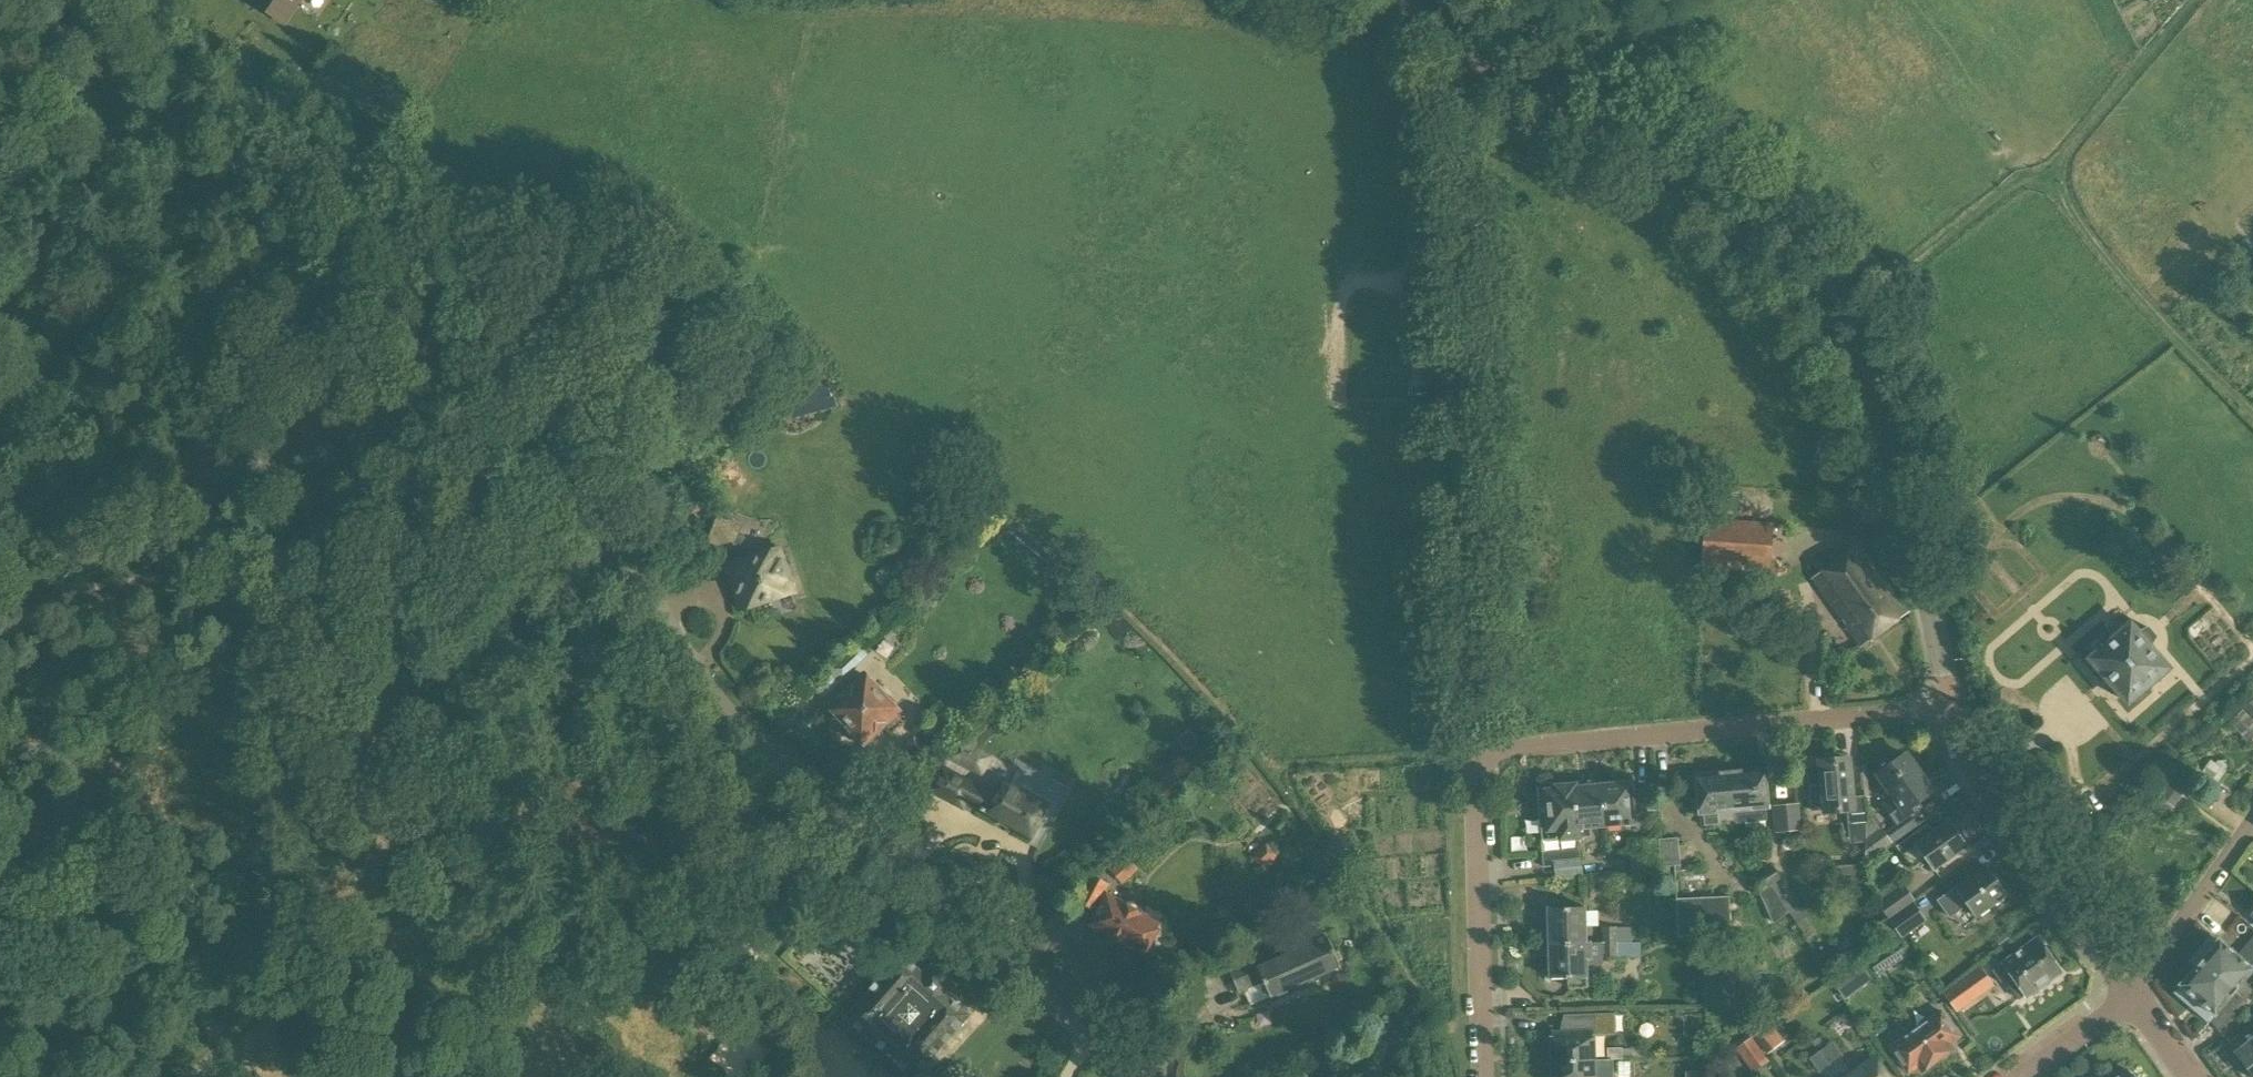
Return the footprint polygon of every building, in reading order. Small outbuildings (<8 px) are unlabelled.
[(251,1),(285,24),(302,0),(252,0),(251,1)] [(1706,519),(1703,565),(1771,570),(1773,523),(1706,519)] [(1908,612),(1906,608),(1861,544),(1812,579),(1860,646),(1908,612)] [(779,549),(727,567),(741,609),(793,592),(779,549)] [(2090,659),(2128,703),(2168,668),(2150,647),(2157,637),(2148,628),(2137,632),(2130,624),(2090,659)] [(860,641),(833,667),(843,678),(870,652),(860,641)] [(865,675),(830,707),(865,744),(899,711),(865,675)] [(2245,708),(2252,717),(2252,700),(2245,708)] [(2252,737),(2252,721),(2244,711),(2232,722),(2249,741),(2252,737)] [(951,757),(967,766),(976,749),(960,740),(951,757)] [(1916,802),(1932,791),(1907,755),(1878,774),(1894,797),(1885,804),(1897,821),(1919,806),(1916,802)] [(1863,832),(1866,814),(1864,801),(1852,802),(1848,760),(1821,762),(1821,767),(1808,768),(1812,813),(1825,812),(1825,814),(1849,812),(1850,833),(1863,832)] [(2208,760),(2201,771),(2213,780),(2221,769),(2214,764),(2208,760)] [(945,769),(933,791),(963,807),(966,803),(1015,830),(1015,831),(1031,839),(1048,807),(1004,783),(996,797),(945,769)] [(1765,769),(1731,772),(1734,811),(1735,811),(1736,823),(1767,820),(1766,808),(1768,808),(1765,769)] [(1734,811),(1731,772),(1697,775),(1699,800),(1692,800),(1693,815),(1704,814),(1705,825),(1719,824),(1718,812),(1734,811)] [(2173,805),(2181,795),(2188,785),(2176,776),(2161,797),(2173,805)] [(1602,786),(1605,825),(1634,822),(1630,783),(1602,786)] [(1575,785),(1574,786),(1578,827),(1605,825),(1602,786),(1575,789),(1575,785)] [(1546,791),(1546,799),(1538,800),(1542,841),(1561,839),(1579,837),(1578,827),(1574,786),(1555,787),(1555,790),(1546,791)] [(1652,789),(1636,791),(1638,813),(1654,811),(1652,789)] [(1776,833),(1798,831),(1796,805),(1774,807),(1776,833)] [(1912,867),(1926,858),(1934,869),(1967,846),(1949,821),(1931,833),(1926,827),(1928,825),(1927,824),(1897,846),(1912,867)] [(1893,846),(1885,836),(1871,846),(1879,856),(1893,846)] [(1662,867),(1676,866),(1681,866),(1678,838),(1659,839),(1662,867)] [(1629,841),(1632,868),(1632,870),(1660,867),(1657,839),(1629,841)] [(1277,855),(1266,844),(1253,856),(1263,868),(1277,855)] [(1554,868),(1554,863),(1563,862),(1562,852),(1544,854),(1545,868),(1554,868)] [(1122,883),(1142,864),(1132,853),(1113,871),(1122,883)] [(1773,866),(1764,871),(1773,885),(1782,879),(1783,879),(1774,865),(1773,866)] [(1860,865),(1831,868),(1861,882),(1860,865)] [(1967,904),(1976,916),(2006,895),(1985,866),(1956,887),(1956,888),(1938,900),(1950,916),(1967,904)] [(1773,885),(1764,871),(1754,878),(1762,891),(1775,922),(1790,911),(1773,885)] [(1122,903),(1107,895),(1106,898),(1101,896),(1108,884),(1097,878),(1089,885),(1079,902),(1094,910),(1095,907),(1099,910),(1091,924),(1142,953),(1158,924),(1142,915),(1140,905),(1131,901),(1122,903)] [(1904,887),(1887,899),(1881,891),(1873,897),(1888,918),(1913,900),(1904,887)] [(1703,943),(1731,942),(1729,897),(1677,899),(1679,937),(1703,936),(1703,943)] [(1923,921),(1920,915),(1912,904),(1890,920),(1901,936),(1923,921)] [(1549,943),(1586,943),(1585,907),(1548,908),(1549,943)] [(1603,942),(1616,942),(1616,927),(1603,927),(1603,942)] [(1866,956),(1875,972),(1906,953),(1896,936),(1866,956)] [(1229,969),(1239,992),(1264,981),(1271,997),(1340,966),(1327,937),(1267,963),(1263,954),(1229,969)] [(2003,963),(1992,971),(2001,983),(2012,975),(2015,980),(2010,984),(2021,999),(2026,995),(2027,996),(2061,972),(2037,939),(2003,963)] [(2238,957),(2252,970),(2252,969),(2252,939),(2238,957)] [(2238,957),(2218,940),(2180,985),(2214,1014),(2252,970),(2238,957)] [(1586,943),(1549,943),(1550,978),(1569,978),(1569,988),(1587,987),(1587,977),(1586,959),(1590,959),(1602,964),(1604,959),(1617,958),(1616,942),(1603,942),(1586,943)] [(948,995),(956,986),(933,965),(924,974),(902,954),(846,1017),(913,1076),(914,1076),(970,1015),(948,995)] [(1872,980),(1862,966),(1835,986),(1845,1000),(1872,980)] [(1957,1011),(1993,985),(1980,967),(1944,993),(1957,1011)] [(2244,982),(2235,992),(2245,1001),(2252,992),(2252,989),(2244,982)] [(2219,1032),(2235,1014),(2226,1003),(2211,1021),(2219,1032)] [(1915,1029),(1938,1060),(1954,1048),(1950,1043),(1959,1036),(1941,1010),(1915,1029)] [(1341,1011),(1319,1020),(1325,1035),(1347,1026),(1341,1011)] [(1614,1014),(1586,1015),(1586,1033),(1593,1033),(1593,1036),(1615,1035),(1614,1014)] [(1767,1052),(1769,1050),(1779,1043),(1767,1027),(1755,1037),(1767,1052)] [(1938,1060),(1915,1029),(1890,1047),(1908,1073),(1917,1066),(1921,1072),(1938,1060)] [(1552,1061),(1594,1060),(1593,1033),(1552,1034),(1552,1061)] [(1753,1072),(1756,1070),(1769,1060),(1752,1036),(1736,1048),(1753,1072)] [(2235,1053),(2252,1075),(2252,1039),(2235,1053)] [(1609,1047),(1609,1058),(1625,1057),(1625,1047),(1609,1047)] [(1848,1076),(1888,1076),(1875,1058),(1848,1076)] [(1594,1060),(1552,1061),(1553,1076),(1602,1076),(1602,1073),(1594,1074),(1594,1060)]
